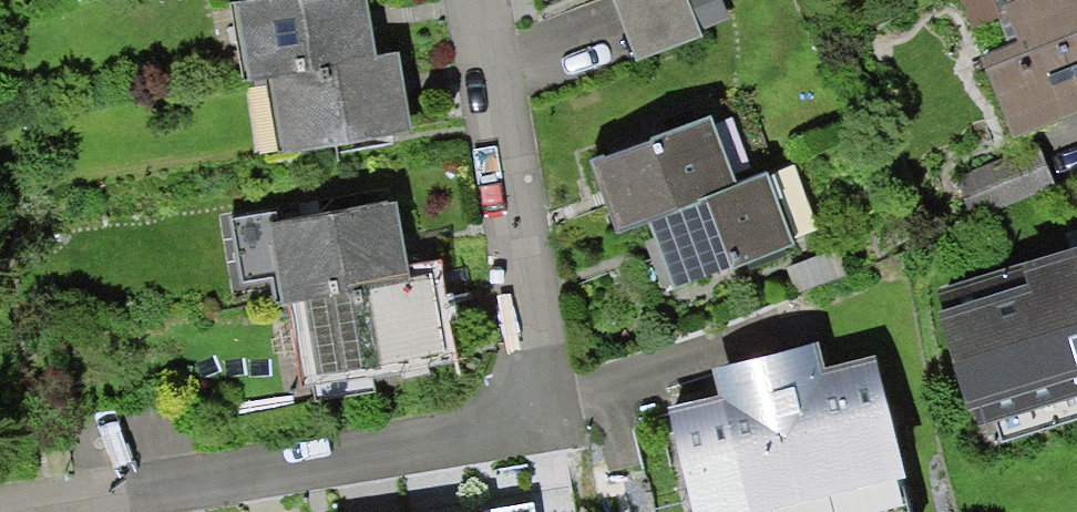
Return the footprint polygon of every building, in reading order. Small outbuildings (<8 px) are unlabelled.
[(229,3),(244,84),(268,79),(377,60),(367,0),(246,0),(229,3)] [(643,66),(706,42),(690,0),(618,0),(643,66)] [(982,14),(1028,134),(1076,115),(1076,0),(1019,0),(982,14)] [(377,60),(268,79),(281,154),(411,132),(398,56),(377,60)] [(728,125),(600,175),(627,241),(755,190),(728,125)] [(1049,155),(960,191),(974,225),(1063,190),(1049,155)] [(789,177),(661,228),(687,293),(815,243),(789,177)] [(397,201),(270,223),(284,303),(292,302),(411,282),(409,267),(397,201)] [(1076,418),(1076,259),(935,296),(974,445),(1076,418)] [(442,261),(409,267),(411,282),(292,302),(306,385),(458,359),(442,261)] [(688,419),(707,511),(925,511),(894,361),(841,372),(835,344),(730,365),(739,408),(688,419)]
